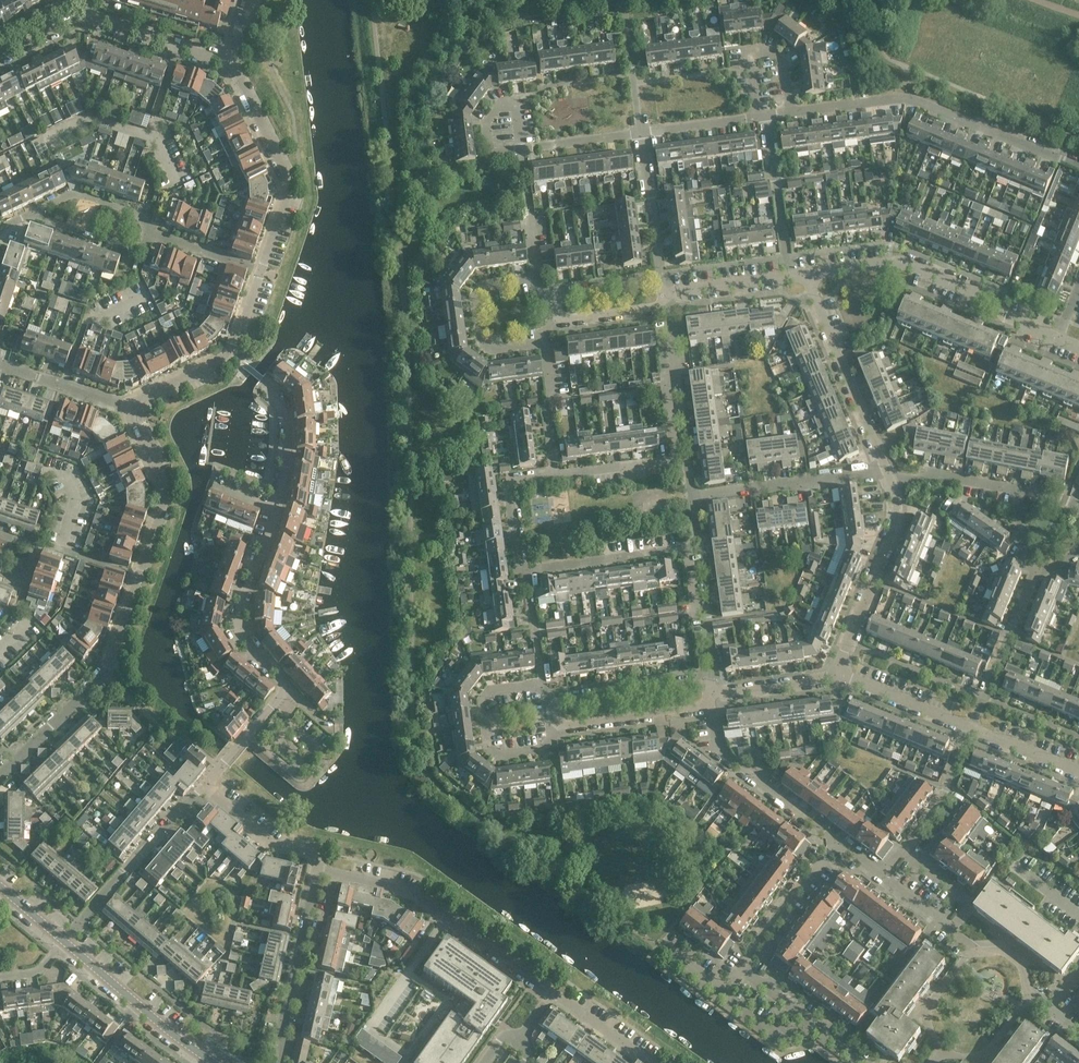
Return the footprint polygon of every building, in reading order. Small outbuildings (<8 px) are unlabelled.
[(14,24),(10,18),(17,14),(10,0),(3,0),(0,1),(0,7),(9,26),(14,24)] [(17,14),(23,11),(26,18),(31,16),(23,0),(10,0),(17,14)] [(35,14),(32,7),(38,4),(36,0),(23,0),(31,16),(35,14)] [(154,0),(127,0),(126,2),(151,10),(154,0)] [(178,6),(180,0),(154,0),(151,10),(175,17),(178,6)] [(203,11),(206,3),(197,0),(180,0),(178,6),(175,17),(199,24),(203,13),(203,11)] [(214,14),(221,17),(220,17),(226,19),(231,1),(226,0),(218,0),(214,14)] [(739,11),(736,11),(736,14),(739,33),(751,32),(749,12),(748,3),(740,4),(740,8),(739,11)] [(730,6),(719,8),(720,13),(722,33),(726,33),(726,35),(739,33),(736,14),(736,11),(733,11),(731,10),(730,6)] [(2,22),(5,28),(9,26),(0,7),(0,23),(2,22)] [(774,15),(762,17),(761,10),(749,12),(751,32),(770,29),(774,15)] [(214,14),(203,11),(203,13),(199,24),(217,29),(220,17),(221,17),(214,14)] [(783,22),(778,19),(774,15),(770,29),(785,41),(797,25),(787,17),(783,22)] [(826,21),(825,29),(831,32),(841,27),(832,19),(826,21)] [(813,45),(803,38),(807,33),(797,25),(785,41),(800,52),(813,45)] [(711,59),(723,57),(720,37),(708,39),(711,59)] [(698,60),(711,59),(708,39),(695,41),(698,60)] [(686,62),(698,60),(695,41),(683,42),(686,62)] [(671,44),(673,64),(686,62),(683,42),(671,44)] [(615,63),(612,44),(600,45),(602,65),(615,63)] [(658,46),(661,65),(673,64),(671,44),(658,46)] [(600,45),(587,47),(590,66),(602,65),(600,45)] [(822,68),(820,56),(814,56),(813,45),(800,52),(803,71),(822,68)] [(85,54),(86,68),(102,74),(110,50),(98,46),(95,57),(85,54)] [(646,48),(648,67),(661,65),(658,46),(646,48)] [(587,47),(575,49),(577,68),(590,66),(587,47)] [(86,68),(85,54),(76,58),(71,48),(60,53),(71,75),(86,68)] [(135,51),(130,49),(128,56),(121,54),(115,72),(126,76),(135,51)] [(575,49),(562,50),(565,70),(577,68),(575,49)] [(102,74),(106,75),(108,69),(115,72),(121,54),(110,50),(102,74)] [(565,70),(562,50),(550,52),(553,72),(565,70)] [(144,61),(137,59),(139,52),(135,51),(126,76),(124,81),(136,85),(144,61)] [(550,52),(537,54),(540,73),(553,72),(550,52)] [(71,75),(60,53),(49,58),(61,81),(71,76),(71,75)] [(515,54),(507,55),(508,64),(511,83),(523,82),(521,62),(520,59),(517,60),(515,58),(515,54)] [(61,81),(49,58),(43,61),(40,55),(36,57),(50,86),(61,81)] [(50,86),(36,57),(31,59),(34,66),(28,69),(36,86),(39,92),(50,86)] [(158,58),(153,57),(150,64),(144,61),(136,85),(147,89),(149,83),(158,58)] [(167,69),(160,67),(162,60),(158,58),(149,83),(160,87),(167,69)] [(523,82),(536,80),(533,61),(521,62),(523,82)] [(508,64),(496,66),(496,72),(485,73),(492,86),(511,83),(508,64)] [(28,69),(22,72),(18,65),(14,68),(26,91),(36,86),(28,69)] [(14,68),(10,70),(13,76),(7,79),(15,96),(26,91),(14,68)] [(187,71),(177,68),(171,88),(181,91),(187,71)] [(824,81),(822,68),(803,71),(804,83),(824,81)] [(197,75),(187,71),(181,91),(179,96),(188,99),(190,94),(197,75)] [(485,73),(478,83),(473,79),(465,89),(481,101),(492,86),(485,73)] [(190,94),(199,97),(206,78),(197,75),(190,94)] [(206,78),(199,97),(204,102),(217,89),(212,85),(214,80),(206,78)] [(0,83),(0,82),(0,93),(4,102),(15,96),(7,79),(0,83)] [(806,96),(826,93),(824,81),(804,83),(806,96)] [(229,99),(225,90),(221,92),(217,89),(204,102),(211,108),(229,99)] [(465,89),(457,99),(462,103),(455,113),(469,116),(481,101),(465,89)] [(229,99),(211,108),(204,111),(207,117),(213,113),(215,117),(234,108),(229,99)] [(83,112),(77,100),(71,103),(77,115),(83,112)] [(65,106),(71,118),(77,115),(71,103),(65,106)] [(110,103),(106,115),(112,117),(116,105),(110,103)] [(118,119),(123,107),(116,105),(112,117),(118,119)] [(234,108),(215,117),(220,126),(238,117),(234,108)] [(135,125),(139,112),(133,110),(128,122),(135,125)] [(880,121),(883,144),(896,142),(895,136),(900,135),(902,118),(893,119),(891,111),(886,112),(887,120),(880,121)] [(135,125),(141,127),(145,114),(139,112),(135,125)] [(455,113),(457,124),(451,125),(452,138),(472,135),(469,116),(455,113)] [(873,122),(872,113),(866,114),(870,139),(871,146),(883,144),(880,121),(873,122)] [(861,115),(862,123),(855,124),(858,141),(870,139),(866,114),(861,115)] [(921,116),(916,114),(907,137),(918,142),(925,126),(918,124),(921,116)] [(214,129),(219,139),(225,136),(243,127),(238,117),(220,126),(214,129)] [(837,118),(838,126),(831,127),(833,144),(834,151),(846,149),(845,142),(842,117),(837,118)] [(848,125),(847,117),(842,117),(845,142),(858,141),(855,124),(848,125)] [(823,128),(822,120),(817,121),(821,146),(833,144),(831,127),(823,128)] [(812,122),(813,130),(806,131),(808,147),(809,153),(821,151),(821,146),(817,121),(812,122)] [(935,122),(932,129),(925,126),(918,142),(930,147),(939,123),(935,122)] [(798,123),(793,124),(796,149),(797,155),(809,153),(808,147),(806,131),(799,132),(798,123)] [(941,133),(944,126),(939,123),(930,147),(942,151),(948,136),(941,133)] [(45,131),(42,124),(31,129),(34,136),(40,133),(45,131)] [(781,134),(783,151),(796,149),(793,124),(787,125),(788,133),(781,134)] [(243,127),(225,136),(219,139),(224,149),(248,137),(243,127)] [(958,131),(955,139),(948,136),(942,151),(953,156),(963,133),(958,131)] [(964,143),(967,135),(963,133),(953,156),(951,161),(962,166),(964,161),(971,145),(964,143)] [(473,147),(472,135),(452,138),(454,150),(473,147)] [(755,135),(743,137),(745,154),(753,153),(754,162),(759,161),(762,161),(761,152),(758,152),(755,135)] [(253,147),(248,137),(224,149),(228,159),(253,147)] [(730,139),(733,156),(745,154),(743,137),(730,139)] [(45,143),(42,138),(37,140),(39,146),(45,143)] [(730,139),(718,140),(720,157),(727,156),(729,165),(734,164),(733,158),(733,156),(730,139)] [(37,140),(31,143),(34,149),(39,146),(37,140)] [(706,142),(708,159),(720,157),(718,140),(706,142)] [(981,140),(978,148),(971,145),(964,161),(976,166),(986,142),(981,140)] [(12,152),(24,146),(21,141),(9,147),(12,152)] [(709,168),(708,161),(708,159),(706,142),(693,144),(696,164),(702,164),(703,168),(709,168)] [(987,152),(990,144),(986,142),(976,166),(988,170),(994,155),(987,152)] [(42,152),(48,149),(45,143),(39,146),(42,152)] [(693,144),(681,145),(685,171),(690,170),(690,165),(696,164),(693,144)] [(685,171),(681,145),(669,147),(671,164),(677,163),(679,172),(685,171)] [(34,149),(37,154),(42,152),(39,146),(34,149)] [(257,156),(253,147),(228,159),(233,168),(239,165),(257,156)] [(454,150),(456,163),(475,160),(473,147),(454,150)] [(669,147),(656,149),(658,166),(671,164),(669,147)] [(1004,150),(1001,157),(994,155),(988,170),(999,175),(1009,152),(1004,150)] [(633,171),(630,152),(618,154),(620,172),(633,171)] [(1009,152),(999,175),(997,180),(1009,185),(1017,164),(1010,161),(1013,154),(1009,152)] [(605,156),(608,174),(620,172),(618,154),(605,156)] [(239,165),(244,175),(262,166),(257,156),(239,165)] [(596,176),(608,174),(605,156),(593,157),(596,176)] [(583,177),(596,176),(593,157),(581,159),(583,177)] [(88,165),(82,183),(94,187),(100,169),(102,163),(91,159),(88,165)] [(571,179),(583,177),(581,159),(568,161),(571,179)] [(1027,159),(1024,167),(1017,164),(1009,185),(1020,190),(1032,161),(1027,159)] [(558,181),(571,179),(568,161),(556,162),(558,181)] [(1033,171),(1036,163),(1032,161),(1020,190),(1031,194),(1040,174),(1033,171)] [(10,167),(7,162),(2,164),(5,170),(10,167)] [(88,165),(77,162),(71,179),(82,183),(88,165)] [(543,164),(546,182),(558,181),(556,162),(543,164)] [(531,166),(533,184),(546,182),(543,164),(531,166)] [(249,185),(267,176),(262,166),(244,175),(249,185)] [(55,191),(66,186),(57,169),(47,174),(55,191)] [(100,169),(94,187),(105,191),(111,173),(100,169)] [(1031,194),(1043,199),(1055,171),(1050,169),(1047,176),(1040,174),(1031,194)] [(872,172),(865,173),(866,182),(874,181),(872,172)] [(111,173),(105,191),(116,195),(122,177),(111,173)] [(36,179),(44,196),(55,191),(47,174),(36,179)] [(749,182),(761,181),(760,174),(748,176),(749,182)] [(735,175),(727,176),(728,185),(736,184),(735,175)] [(267,192),(267,186),(271,184),(267,176),(249,185),(249,193),(267,192)] [(116,195),(127,198),(133,181),(122,177),(116,195)] [(804,178),(805,185),(814,184),(813,177),(804,178)] [(1056,177),(1051,189),(1056,191),(1060,179),(1056,177)] [(25,184),(34,201),(44,196),(36,179),(25,184)] [(800,180),(788,181),(789,189),(801,187),(800,180)] [(127,198),(139,202),(145,185),(133,181),(127,198)] [(943,181),(941,186),(949,189),(951,184),(943,181)] [(15,190),(23,207),(34,201),(25,184),(15,190)] [(756,193),(769,192),(768,184),(755,186),(756,193)] [(967,189),(964,196),(975,201),(978,194),(967,189)] [(1056,191),(1051,189),(1046,200),(1051,202),(1056,191)] [(4,195),(12,212),(23,207),(15,190),(4,195)] [(269,207),(272,199),(268,197),(267,192),(249,193),(250,200),(269,207)] [(686,207),(690,207),(689,200),(694,199),(693,193),(668,197),(669,210),(686,207)] [(979,194),(976,201),(982,203),(985,196),(979,194)] [(1,217),(12,212),(4,195),(0,197),(0,214),(1,217)] [(246,199),(242,209),(246,211),(266,217),(269,207),(250,200),(250,201),(246,199)] [(1044,206),(1042,212),(1047,214),(1050,209),(1049,208),(1051,202),(1046,200),(1044,206)] [(635,214),(633,201),(615,204),(617,216),(635,214)] [(973,203),(970,210),(982,214),(985,208),(973,203)] [(181,208),(171,204),(165,224),(174,227),(181,208)] [(870,230),(868,214),(867,205),(862,206),(862,209),(855,210),(858,232),(870,230)] [(888,211),(868,214),(870,230),(889,228),(891,210),(892,205),(888,205),(888,211)] [(686,207),(669,210),(671,222),(688,220),(694,219),(692,206),(690,207),(686,207)] [(842,210),(845,234),(858,232),(855,210),(848,211),(847,207),(842,208),(842,210)] [(192,211),(181,208),(174,227),(185,231),(192,211)] [(201,214),(194,234),(205,238),(212,218),(213,213),(202,209),(201,214)] [(242,209),(239,220),(243,222),(262,228),(266,217),(246,211),(242,209)] [(889,228),(906,235),(915,214),(903,209),(902,215),(891,210),(889,228)] [(1074,211),(1068,209),(1063,220),(1078,227),(1078,214),(1074,211)] [(833,235),(845,234),(842,210),(830,212),(833,235)] [(994,219),(996,212),(990,210),(988,217),(994,219)] [(201,214),(192,211),(185,231),(194,234),(201,214)] [(915,214),(906,235),(918,240),(924,224),(918,222),(922,213),(916,211),(915,214)] [(821,237),(833,235),(830,212),(818,214),(821,237)] [(994,219),(991,224),(1003,229),(1008,217),(1002,215),(996,212),(994,219)] [(618,229),(636,226),(635,214),(617,216),(618,229)] [(806,215),(809,239),(821,237),(818,214),(806,215)] [(151,222),(159,225),(161,218),(153,215),(151,222)] [(796,240),(809,239),(806,215),(793,217),(796,240)] [(775,243),(772,221),(765,222),(764,218),(759,219),(760,226),(760,228),(763,245),(775,243)] [(694,219),(688,220),(671,222),(673,234),(696,231),(694,219)] [(239,220),(235,230),(239,232),(259,238),(262,228),(243,222),(239,220)] [(918,240),(929,244),(938,224),(926,220),(924,224),(918,240)] [(1078,240),(1078,227),(1063,220),(1058,232),(1060,232),(1078,240)] [(929,244),(941,249),(949,229),(942,226),(944,223),(939,221),(938,224),(929,244)] [(1011,221),(1006,233),(1012,235),(1016,224),(1011,221)] [(738,248),(750,247),(748,230),(740,231),(739,222),(735,223),(738,248)] [(519,223),(507,225),(508,232),(520,230),(519,223)] [(723,233),(725,250),(738,248),(735,223),(729,224),(730,226),(722,227),(723,233)] [(1033,231),(1031,234),(1037,237),(1039,231),(1042,225),(1037,223),(1035,229),(1033,231)] [(24,245),(30,228),(26,226),(19,244),(24,245)] [(620,241),(638,239),(636,226),(618,229),(620,241)] [(52,235),(30,228),(24,245),(46,253),(49,244),(52,235)] [(750,247),(763,245),(760,228),(748,230),(750,247)] [(941,249),(952,254),(962,230),(958,229),(956,232),(949,229),(941,249)] [(964,258),(970,243),(972,239),(965,236),(967,232),(962,230),(952,254),(964,258)] [(674,247),(698,244),(696,231),(673,234),(674,247)] [(235,242),(255,249),(259,238),(239,232),(235,242)] [(1060,246),(1075,252),(1078,243),(1078,240),(1060,232),(1054,244),(1060,246)] [(1034,249),(1039,237),(1031,234),(1027,246),(1031,247),(1034,249)] [(52,235),(49,244),(46,253),(58,257),(64,239),(52,235)] [(58,257),(69,261),(75,243),(64,239),(58,257)] [(622,254),(640,251),(638,239),(620,241),(622,254)] [(255,249),(235,242),(232,241),(228,252),(251,260),(255,249)] [(69,261),(80,264),(86,247),(75,243),(69,261)] [(975,263),(982,248),(970,243),(964,258),(975,263)] [(676,259),(679,259),(680,265),(700,263),(698,244),(674,247),(676,259)] [(513,265),(527,263),(524,245),(511,247),(513,265)] [(554,253),(553,246),(540,248),(541,255),(554,253)] [(1055,257),(1071,264),(1075,252),(1060,246),(1055,257)] [(2,269),(11,272),(20,275),(27,253),(10,247),(2,269)] [(80,264),(91,268),(98,251),(86,247),(80,264)] [(498,249),(500,267),(513,265),(511,247),(498,249)] [(594,266),(591,248),(579,249),(581,268),(594,266)] [(987,268),(993,252),(982,248),(975,263),(987,268)] [(143,266),(159,272),(166,252),(156,249),(154,256),(148,254),(143,266)] [(484,251),(487,269),(500,267),(498,249),(484,251)] [(579,249),(566,251),(569,269),(581,268),(579,249)] [(98,251),(91,268),(103,272),(109,254),(98,251)] [(474,271),(474,270),(487,269),(484,251),(465,253),(464,254),(474,271)] [(554,253),(555,260),(556,271),(569,269),(566,251),(554,253)] [(622,254),(623,266),(641,264),(640,251),(622,254)] [(159,272),(158,277),(168,280),(170,275),(176,256),(166,252),(159,272)] [(998,273),(1005,257),(993,252),(987,268),(998,273)] [(998,273),(1010,277),(1019,257),(1007,252),(1005,257),(998,273)] [(542,262),(552,260),(555,260),(554,253),(541,255),(542,262)] [(114,276),(120,258),(109,254),(103,272),(114,276)] [(440,254),(437,258),(442,262),(445,258),(440,254)] [(452,270),(466,281),(474,271),(464,254),(452,270)] [(1050,255),(1045,267),(1050,269),(1066,275),(1071,264),(1055,257),(1050,255)] [(187,259),(176,256),(170,275),(180,279),(187,259)] [(180,279),(179,283),(188,286),(190,282),(196,262),(187,259),(180,279)] [(243,283),(247,273),(222,265),(219,275),(243,283)] [(440,286),(459,291),(466,281),(452,270),(447,267),(439,277),(444,281),(439,286),(440,286)] [(1040,279),(1045,281),(1061,287),(1066,275),(1050,269),(1045,267),(1040,279)] [(11,272),(2,269),(0,275),(0,281),(16,287),(20,275),(11,272)] [(46,272),(43,281),(49,283),(52,275),(46,272)] [(243,283),(219,275),(218,275),(215,285),(240,294),(243,283)] [(0,281),(0,294),(12,298),(16,287),(0,281)] [(1041,292),(1056,299),(1061,287),(1045,281),(1041,292)] [(236,304),(240,294),(215,285),(211,296),(236,304)] [(460,304),(459,291),(440,286),(442,307),(460,304)] [(40,292),(38,301),(44,303),(47,295),(40,292)] [(0,294),(0,307),(8,310),(12,298),(0,294)] [(233,315),(236,304),(211,296),(210,296),(207,306),(208,306),(233,315)] [(999,339),(926,309),(906,301),(897,321),(991,360),(999,339)] [(187,310),(197,313),(199,307),(189,304),(187,310)] [(465,337),(463,321),(460,304),(442,307),(445,324),(447,340),(465,337)] [(233,315),(208,306),(207,306),(203,316),(210,318),(229,325),(233,315)] [(4,321),(8,310),(0,307),(0,319),(4,321)] [(775,316),(774,309),(761,310),(764,331),(776,330),(776,329),(782,329),(787,319),(781,315),(775,316)] [(764,331),(761,310),(749,312),(752,341),(758,340),(757,332),(764,331)] [(749,312),(736,314),(739,335),(746,334),(747,341),(748,341),(749,347),(753,346),(752,341),(749,312)] [(739,335),(736,314),(724,315),(728,344),(733,343),(732,336),(739,335)] [(724,315),(712,317),(715,338),(722,337),(723,345),(728,344),(724,315)] [(708,347),(707,339),(715,338),(712,317),(699,319),(703,347),(708,347)] [(210,318),(204,325),(218,337),(222,333),(226,334),(229,325),(210,318)] [(699,319),(687,320),(690,341),(697,340),(698,348),(703,347),(699,319)] [(799,330),(796,324),(790,320),(785,330),(787,335),(791,347),(811,339),(806,327),(799,330)] [(171,321),(159,327),(163,335),(175,329),(171,321)] [(208,349),(216,345),(214,341),(218,337),(204,325),(199,331),(208,349)] [(655,347),(652,328),(640,330),(643,348),(655,347)] [(630,350),(643,348),(640,330),(628,332),(630,350)] [(199,331),(189,336),(199,354),(208,349),(199,331)] [(618,352),(630,350),(628,332),(615,333),(618,352)] [(38,337),(26,333),(20,351),(32,355),(38,337)] [(605,353),(618,352),(615,333),(603,335),(605,353)] [(261,346),(263,338),(256,335),(253,343),(261,346)] [(593,355),(605,353),(603,335),(590,337),(593,355)] [(190,359),(199,354),(189,336),(180,340),(190,359)] [(38,337),(32,355),(43,358),(49,341),(38,337)] [(467,350),(465,337),(447,340),(449,360),(450,360),(467,350)] [(580,357),(593,355),(590,337),(578,339),(580,357)] [(1008,339),(1003,337),(999,348),(1004,350),(1008,339)] [(566,347),(567,354),(568,358),(580,357),(578,339),(565,340),(566,347)] [(789,361),(816,350),(811,339),(791,347),(794,354),(787,357),(789,361)] [(170,345),(180,364),(190,359),(180,340),(170,345)] [(49,341),(43,358),(54,362),(60,344),(49,341)] [(66,366),(72,348),(60,344),(54,362),(66,366)] [(158,345),(148,350),(149,352),(151,355),(160,373),(170,368),(161,350),(158,345)] [(161,350),(170,368),(180,364),(170,345),(161,350)] [(80,347),(72,372),(82,375),(88,356),(90,351),(80,347)] [(566,347),(553,349),(554,356),(567,354),(566,347)] [(466,373),(477,358),(467,350),(450,360),(466,373)] [(801,370),(821,362),(816,350),(789,361),(791,366),(798,363),(801,370)] [(149,352),(140,356),(142,359),(150,378),(160,373),(151,355),(149,352)] [(1005,353),(997,374),(1078,408),(1078,384),(1005,353)] [(555,363),(566,361),(568,361),(568,358),(567,354),(554,356),(555,363)] [(878,354),(858,362),(863,374),(890,363),(888,358),(881,361),(878,354)] [(97,359),(88,356),(82,375),(91,378),(97,359)] [(466,373),(463,376),(481,390),(482,385),(487,366),(477,358),(466,373)] [(107,362),(97,359),(91,378),(100,382),(107,362)] [(132,364),(141,383),(150,378),(142,359),(132,364)] [(283,386),(294,372),(297,367),(287,359),(282,366),(276,361),(267,374),(283,386)] [(542,377),(539,359),(526,361),(529,379),(542,377)] [(438,360),(432,364),(435,369),(441,365),(438,360)] [(516,381),(529,379),(526,361),(513,363),(516,381)] [(958,367),(966,370),(984,377),(986,372),(960,361),(958,367)] [(116,365),(107,362),(100,382),(109,385),(116,365)] [(825,373),(821,362),(801,370),(804,377),(797,379),(799,384),(825,373)] [(503,382),(516,381),(513,363),(500,364),(503,382)] [(885,370),(892,367),(890,363),(863,374),(868,385),(888,377),(885,370)] [(133,387),(141,383),(132,364),(124,365),(125,383),(130,382),(133,387)] [(500,364),(487,366),(482,385),(503,382),(500,364)] [(109,385),(118,388),(119,383),(125,383),(124,365),(116,365),(109,385)] [(294,372),(283,386),(293,394),(310,384),(313,382),(312,380),(308,382),(304,379),(307,375),(297,367),(294,372)] [(777,367),(772,369),(775,377),(777,376),(780,374),(777,367)] [(720,377),(712,379),(711,371),(690,374),(691,386),(720,383),(720,377)] [(982,382),(965,374),(956,371),(954,376),(980,387),(982,382)] [(830,385),(825,373),(799,384),(801,389),(808,386),(811,393),(830,385)] [(652,375),(653,383),(660,382),(659,374),(652,375)] [(888,377),(868,385),(873,397),(900,386),(898,381),(890,384),(888,377)] [(453,389),(458,384),(454,381),(449,386),(453,389)] [(603,383),(597,384),(598,392),(604,392),(610,391),(610,386),(603,387),(603,383)] [(720,383),(691,386),(693,399),(714,396),(722,395),(721,388),(720,383)] [(293,394),(295,407),(313,405),(310,384),(293,394)] [(458,384),(453,389),(456,393),(461,388),(458,384)] [(809,407),(835,396),(830,385),(811,393),(813,399),(806,402),(809,407)] [(873,397),(878,408),(897,400),(894,393),(902,390),(900,386),(873,397)] [(9,411),(15,392),(4,388),(1,397),(0,397),(0,408),(9,411)] [(20,415),(27,396),(15,392),(9,411),(20,415)] [(714,396),(693,399),(695,411),(724,407),(723,402),(722,395),(714,396)] [(32,419),(38,400),(27,396),(20,415),(32,419)] [(809,407),(803,410),(805,415),(811,412),(817,409),(820,416),(840,408),(835,396),(809,407)] [(38,400),(32,419),(43,422),(47,423),(50,413),(53,405),(38,400)] [(897,400),(878,408),(882,420),(909,408),(907,404),(900,407),(897,400)] [(52,427),(62,430),(63,425),(70,405),(60,402),(52,427)] [(72,428),(79,408),(70,405),(63,425),(72,428)] [(295,407),(297,420),(315,418),(313,405),(295,407)] [(736,415),(734,405),(726,407),(728,416),(736,415)] [(724,407),(695,411),(696,423),(717,421),(727,419),(726,412),(724,413),(724,411),(724,407)] [(79,408),(72,428),(70,433),(79,436),(88,411),(79,408)] [(815,418),(820,430),(845,419),(840,408),(820,416),(815,418)] [(882,420),(887,432),(907,423),(904,416),(911,413),(909,408),(882,420)] [(89,439),(91,434),(98,415),(88,411),(79,436),(89,439)] [(530,425),(528,412),(510,415),(512,428),(530,425)] [(91,434),(97,439),(109,425),(105,422),(107,418),(98,415),(91,434)] [(1069,428),(1078,432),(1078,426),(1058,417),(1056,423),(1069,428)] [(830,439),(849,431),(845,419),(820,430),(818,430),(820,435),(827,432),(830,439)] [(696,423),(698,435),(727,431),(726,426),(718,427),(717,421),(696,423)] [(297,423),(297,430),(297,436),(315,437),(315,423),(297,423)] [(903,428),(907,437),(916,439),(914,450),(926,453),(930,432),(918,429),(915,423),(903,428)] [(109,425),(97,439),(103,445),(122,435),(118,427),(113,429),(109,425)] [(513,441),(531,438),(530,425),(512,428),(513,441)] [(628,426),(616,428),(616,434),(619,453),(632,451),(629,433),(628,426)] [(634,432),(629,433),(632,451),(636,450),(636,452),(645,451),(643,431),(642,426),(633,427),(634,432)] [(643,431),(645,451),(654,450),(654,448),(658,447),(658,443),(665,442),(663,428),(643,431)] [(727,431),(698,435),(700,448),(721,445),(720,438),(728,437),(727,431)] [(825,449),(827,452),(827,453),(854,442),(849,431),(830,439),(833,445),(825,449)] [(580,458),(593,456),(591,438),(590,432),(577,434),(578,440),(580,458)] [(930,461),(931,454),(938,455),(943,434),(930,432),(926,453),(925,460),(930,461)] [(483,440),(484,445),(491,444),(491,443),(495,443),(494,433),(486,434),(487,439),(483,440)] [(606,454),(619,453),(616,434),(604,436),(606,454)] [(946,457),(944,464),(949,465),(955,437),(943,434),(938,455),(946,457)] [(103,445),(107,453),(126,444),(122,435),(103,445)] [(315,437),(297,436),(297,450),(315,450),(315,437)] [(593,456),(606,454),(604,436),(591,438),(593,456)] [(800,458),(797,437),(784,439),(788,468),(793,467),(792,459),(800,458)] [(963,460),(967,439),(955,437),(949,465),(954,466),(956,459),(963,460)] [(971,440),(967,461),(974,462),(973,470),(978,471),(983,442),(984,438),(982,437),(981,442),(971,440)] [(533,451),(531,438),(513,441),(515,454),(533,451)] [(784,439),(772,441),(775,462),(782,461),(783,469),(788,468),(784,439)] [(580,458),(578,440),(564,442),(566,455),(561,455),(562,462),(576,460),(576,458),(580,458)] [(775,462),(772,441),(760,442),(764,471),(769,471),(768,463),(775,462)] [(759,472),(764,471),(760,442),(747,444),(750,465),(757,464),(759,472)] [(854,442),(827,453),(827,452),(817,457),(819,462),(837,455),(840,462),(859,454),(854,442)] [(978,471),(983,472),(984,464),(991,465),(995,445),(983,442),(978,471)] [(112,463),(131,454),(126,444),(107,453),(112,463)] [(491,444),(484,445),(481,445),(483,458),(486,457),(485,450),(492,449),(491,444)] [(721,445),(700,448),(701,460),(730,456),(730,451),(722,452),(721,445)] [(991,465),(998,467),(997,475),(1002,476),(1008,447),(995,445),(991,465)] [(1002,476),(1007,477),(1009,469),(1016,470),(1020,449),(1008,447),(1002,476)] [(1016,470),(1023,472),(1021,479),(1026,480),(1032,452),(1020,449),(1016,470)] [(533,451),(515,454),(517,467),(535,465),(533,451)] [(297,452),(296,456),(294,466),(312,469),(318,469),(320,459),(326,459),(326,453),(319,453),(319,454),(315,453),(314,455),(297,452)] [(1026,480),(1031,481),(1033,474),(1040,475),(1044,454),(1032,452),(1026,480)] [(135,463),(131,454),(112,463),(117,472),(135,463)] [(1040,475),(1047,476),(1046,484),(1051,485),(1056,456),(1044,454),(1040,475)] [(730,456),(701,460),(703,473),(724,470),(723,463),(731,462),(730,456)] [(1051,485),(1056,486),(1057,478),(1065,480),(1069,459),(1056,456),(1051,485)] [(121,481),(140,472),(135,463),(117,472),(121,481)] [(291,469),(290,478),(310,482),(315,482),(318,469),(312,469),(294,466),(294,470),(291,469)] [(734,482),(733,476),(725,477),(724,470),(703,473),(705,485),(734,482)] [(495,484),(494,475),(492,475),(491,471),(467,474),(469,487),(475,487),(475,486),(495,484)] [(144,482),(140,472),(121,481),(126,491),(144,482)] [(288,486),(288,487),(291,487),(290,491),(308,494),(313,495),(315,482),(310,482),(290,478),(288,486)] [(126,498),(145,497),(144,492),(149,490),(144,482),(126,491),(126,498)] [(470,500),(495,497),(494,493),(496,492),(495,484),(475,486),(475,487),(469,487),(468,488),(470,500)] [(859,500),(857,487),(839,489),(841,503),(859,500)] [(290,491),(288,505),(304,507),(303,510),(309,511),(316,513),(317,508),(312,507),(314,495),(313,495),(308,494),(290,491)] [(214,495),(210,493),(210,494),(206,492),(202,505),(205,506),(203,511),(216,515),(224,496),(215,493),(214,495)] [(839,495),(832,496),(834,509),(841,508),(839,495)] [(216,515),(228,520),(235,503),(231,501),(232,499),(224,496),(216,515)] [(127,506),(147,513),(150,505),(145,503),(145,497),(126,498),(127,506)] [(478,512),(498,510),(497,501),(495,501),(495,497),(470,500),(472,513),(478,512)] [(787,499),(788,507),(781,508),(784,529),(796,527),(792,498),(787,499)] [(799,505),(798,498),(792,498),(796,527),(809,526),(806,504),(799,505)] [(860,513),(859,500),(841,503),(842,516),(860,513)] [(709,518),(730,515),(729,507),(737,506),(736,501),(707,505),(709,518)] [(773,501),(768,502),(772,531),(784,529),(781,508),(774,509),(773,501)] [(759,532),(772,531),(768,502),(763,502),(764,510),(756,511),(759,532)] [(0,520),(0,521),(11,525),(17,506),(6,503),(0,520)] [(228,520),(240,525),(247,508),(235,503),(228,520)] [(950,517),(967,529),(977,514),(967,506),(964,509),(959,505),(950,517)] [(17,506),(11,525),(22,529),(29,510),(17,506)] [(143,523),(147,513),(127,506),(127,507),(124,517),(143,523)] [(287,507),(285,514),(283,520),(301,525),(304,524),(306,517),(305,513),(287,507)] [(247,508),(240,525),(253,529),(259,512),(247,508)] [(29,510),(22,529),(38,534),(40,526),(36,525),(40,514),(29,510)] [(498,510),(478,512),(480,526),(498,523),(498,519),(500,518),(498,510)] [(864,526),(863,517),(861,517),(860,513),(842,516),(844,529),(864,526)] [(967,529),(964,533),(975,541),(978,536),(988,521),(977,514),(967,529)] [(709,518),(711,530),(740,526),(739,521),(731,522),(730,515),(709,518)] [(929,535),(936,518),(930,515),(928,520),(918,516),(916,520),(914,519),(911,527),(929,535)] [(140,534),(143,523),(124,517),(120,527),(140,534)] [(811,520),(813,533),(821,532),(819,519),(811,520)] [(283,520),(279,533),(288,536),(287,539),(301,544),(307,527),(301,525),(283,520)] [(988,521),(978,536),(989,544),(999,529),(988,521)] [(711,530),(712,542),(734,539),(733,532),(740,531),(740,526),(711,530)] [(847,547),(861,549),(860,540),(864,539),(863,535),(865,534),(864,526),(844,529),(847,547)] [(136,545),(140,534),(120,527),(116,538),(136,545)] [(911,527),(907,536),(909,536),(907,540),(924,547),(929,535),(911,527)] [(500,533),(499,529),(474,532),(476,546),(483,545),(503,542),(502,533),(500,533)] [(1010,537),(999,529),(989,544),(1005,556),(1014,544),(1008,540),(1010,537)] [(213,538),(217,539),(221,540),(223,534),(216,531),(213,538)] [(113,548),(132,555),(136,545),(116,538),(113,548)] [(278,538),(275,546),(273,550),(290,557),(295,544),(278,538)] [(712,542),(714,555),(743,551),(742,545),(734,547),(734,539),(712,542)] [(919,559),(924,547),(907,540),(903,552),(919,559)] [(504,551),(503,542),(483,545),(485,557),(503,555),(502,551),(504,551)] [(220,552),(219,554),(224,556),(241,562),(245,550),(228,543),(224,554),(220,552)] [(863,547),(865,556),(873,554),(872,545),(863,547)] [(785,555),(784,547),(777,548),(778,556),(785,555)] [(840,564),(858,572),(862,564),(860,563),(862,559),(858,558),(861,549),(847,547),(840,564)] [(113,548),(109,560),(129,566),(132,555),(113,548)] [(58,571),(62,561),(64,556),(44,549),(39,565),(58,571)] [(959,555),(963,558),(967,552),(963,549),(959,555)] [(269,554),(266,562),(285,569),(290,571),(295,558),(290,557),(273,550),(271,555),(269,554)] [(714,555),(716,567),(737,564),(736,557),(744,556),(743,551),(714,555)] [(915,571),(919,559),(903,552),(898,564),(915,571)] [(971,555),(967,552),(963,558),(967,561),(971,555)] [(503,559),(503,555),(485,557),(479,558),(480,571),(486,570),(506,568),(505,559),(503,559)] [(224,556),(219,568),(238,575),(241,567),(239,566),(241,562),(224,556)] [(1017,585),(1022,573),(1018,571),(1021,565),(1007,559),(1000,578),(1017,585)] [(264,575),(281,581),(285,569),(266,562),(263,570),(265,571),(264,575)] [(679,580),(678,572),(671,573),(670,563),(656,565),(659,583),(679,580)] [(716,567),(717,579),(746,575),(746,570),(738,571),(737,564),(716,567)] [(835,577),(851,584),(853,580),(855,580),(858,572),(840,564),(835,577)] [(898,564),(896,569),(894,568),(888,583),(901,588),(904,582),(909,584),(915,571),(898,564)] [(55,582),(58,571),(39,565),(35,575),(55,582)] [(659,583),(656,565),(643,567),(646,585),(659,583)] [(1066,582),(1068,586),(1078,588),(1078,565),(1078,568),(1071,567),(1068,581),(1066,582)] [(643,567),(630,569),(633,587),(632,587),(633,592),(647,590),(646,585),(643,567)] [(219,568),(214,580),(231,587),(233,583),(235,583),(238,575),(219,568)] [(508,577),(506,568),(486,570),(489,591),(503,589),(502,582),(506,581),(506,577),(508,577)] [(633,587),(630,569),(618,570),(620,588),(632,587),(633,587)] [(125,577),(106,570),(105,570),(102,580),(122,587),(125,577)] [(620,588),(618,570),(605,572),(607,590),(620,588)] [(600,571),(591,572),(594,592),(607,590),(605,572),(600,573),(600,571)] [(583,575),(579,576),(581,594),(594,592),(591,572),(583,573),(583,575)] [(746,575),(717,579),(719,591),(740,589),(739,581),(746,580),(747,580),(753,580),(752,574),(746,575)] [(51,592),(55,582),(35,575),(31,586),(51,592)] [(276,594),(281,581),(264,575),(259,588),(276,594)] [(581,594),(579,576),(566,577),(568,595),(569,595),(581,594)] [(566,577),(553,579),(555,597),(556,603),(569,601),(569,595),(568,595),(566,577)] [(846,596),(851,584),(835,577),(830,589),(846,596)] [(1045,582),(1040,594),(1057,601),(1061,603),(1068,586),(1066,582),(1064,582),(1051,577),(1048,584),(1045,582)] [(1000,578),(995,590),(1011,597),(1017,585),(1000,578)] [(555,597),(553,579),(540,581),(541,590),(534,591),(535,600),(555,597)] [(102,580),(99,590),(118,597),(122,587),(102,580)] [(214,580),(210,593),(227,599),(231,587),(214,580)] [(18,590),(3,585),(0,592),(0,605),(8,607),(11,597),(15,598),(18,590)] [(45,609),(47,602),(51,592),(31,586),(26,601),(31,603),(29,610),(35,612),(37,606),(45,609)] [(841,608),(846,596),(830,589),(826,587),(821,599),(841,608)] [(504,596),(503,589),(489,591),(483,592),(485,604),(491,603),(492,611),(512,608),(511,600),(509,600),(508,595),(504,596)] [(719,591),(721,604),(750,600),(749,595),(741,596),(740,589),(719,591)] [(118,597),(99,590),(95,601),(114,608),(118,597)] [(995,590),(990,602),(1007,609),(1011,597),(995,590)] [(1035,607),(1052,614),(1057,601),(1040,594),(1035,607)] [(256,608),(274,610),(275,597),(257,595),(256,608)] [(837,620),(841,608),(821,599),(816,611),(837,620)] [(207,600),(204,613),(222,617),(225,604),(207,600)] [(723,617),(740,614),(744,614),(743,606),(750,605),(750,600),(721,604),(723,617)] [(111,618),(114,608),(95,601),(91,612),(111,618)] [(990,602),(982,621),(995,627),(998,620),(1001,622),(1007,609),(990,602)] [(676,611),(675,604),(662,606),(663,613),(676,611)] [(794,612),(791,607),(785,612),(788,616),(794,612)] [(1054,615),(1052,614),(1035,607),(1030,619),(1047,626),(1050,627),(1054,615)] [(272,628),(274,610),(256,608),(254,622),(258,622),(257,632),(272,628)] [(512,608),(492,611),(486,612),(488,625),(494,624),(495,632),(509,630),(508,623),(512,622),(511,617),(513,617),(512,608)] [(814,611),(810,623),(811,624),(815,625),(832,632),(837,620),(816,611),(814,611)] [(88,622),(107,629),(111,618),(91,612),(88,622)] [(222,617),(204,613),(199,633),(199,634),(219,630),(222,617)] [(783,614),(777,618),(780,623),(786,618),(783,614)] [(678,621),(677,615),(663,616),(664,623),(678,621)] [(867,633),(879,638),(886,621),(874,616),(867,633)] [(1026,639),(1039,645),(1047,626),(1030,619),(1025,631),(1028,633),(1026,639)] [(559,627),(558,620),(545,622),(546,629),(559,627)] [(879,638),(891,643),(898,626),(886,621),(879,638)] [(88,622),(88,623),(82,629),(96,641),(100,637),(104,638),(107,629),(88,622)] [(808,642),(807,643),(817,656),(818,656),(823,643),(827,644),(832,632),(815,625),(808,642)] [(891,643),(903,648),(910,631),(898,626),(891,643)] [(980,636),(985,638),(989,630),(983,627),(980,636)] [(270,655),(284,643),(272,629),(272,628),(257,632),(257,633),(265,642),(262,645),(270,655)] [(91,651),(98,642),(96,641),(82,629),(75,637),(91,651)] [(199,634),(210,651),(226,641),(219,630),(199,634)] [(561,637),(560,630),(547,632),(547,639),(561,637)] [(903,648),(916,653),(922,636),(910,631),(903,648)] [(935,641),(922,636),(916,653),(928,658),(935,641)] [(75,637),(67,646),(83,660),(91,651),(75,637)] [(683,659),(682,650),(688,649),(687,640),(667,643),(669,661),(683,659)] [(210,651),(217,662),(233,653),(226,641),(210,651)] [(295,646),(298,650),(303,645),(300,641),(295,646)] [(947,646),(935,641),(928,658),(940,663),(947,646)] [(631,666),(628,648),(627,642),(615,644),(618,668),(631,666)] [(270,655),(279,665),(293,653),(284,643),(270,655)] [(667,643),(654,645),(657,663),(669,661),(667,643)] [(817,656),(807,643),(789,645),(791,663),(805,661),(804,657),(817,656)] [(605,672),(614,671),(613,669),(618,668),(615,644),(608,645),(609,651),(602,652),(605,672)] [(303,645),(298,650),(302,653),(307,649),(303,645)] [(654,645),(641,647),(643,665),(657,663),(654,645)] [(791,663),(789,645),(776,647),(779,667),(787,666),(787,664),(791,663)] [(740,670),(737,652),(736,646),(723,647),(726,672),(740,670)] [(947,646),(940,663),(952,668),(959,651),(947,646)] [(1061,654),(1065,646),(1059,646),(1056,652),(1061,654)] [(641,647),(628,648),(631,666),(643,665),(641,647)] [(779,667),(776,647),(763,648),(766,667),(770,666),(770,668),(779,667)] [(75,662),(61,648),(52,656),(66,670),(75,662)] [(766,667),(763,648),(750,650),(752,668),(766,667)] [(737,652),(740,670),(752,668),(750,650),(737,652)] [(532,651),(518,653),(521,671),(534,669),(532,651)] [(971,656),(959,651),(952,668),(964,673),(971,656)] [(495,674),(492,656),(492,652),(470,655),(472,659),(482,676),(495,674)] [(602,652),(589,654),(592,672),(596,671),(596,673),(605,672),(602,652)] [(505,654),(508,672),(521,671),(518,653),(505,654)] [(492,656),(495,674),(508,672),(505,654),(492,656)] [(589,654),(576,655),(579,675),(588,674),(588,672),(592,672),(589,654)] [(234,655),(222,669),(227,673),(224,677),(228,681),(232,677),(244,664),(234,655)] [(295,655),(281,668),(290,677),(303,665),(306,662),(302,658),(299,660),(295,655)] [(576,655),(563,657),(566,675),(570,675),(570,676),(579,675),(576,655)] [(66,670),(52,656),(44,664),(57,679),(66,670)] [(971,656),(964,673),(976,678),(981,668),(985,670),(988,663),(971,656)] [(566,675),(563,657),(550,659),(553,677),(566,675)] [(482,676),(472,659),(460,675),(474,686),(482,676)] [(452,669),(455,665),(449,660),(446,664),(452,669)] [(303,665),(290,677),(294,681),(292,682),(297,688),(312,674),(318,668),(317,667),(314,671),(306,662),(303,665)] [(35,673),(49,687),(57,679),(44,664),(35,673)] [(207,669),(211,673),(216,668),(213,664),(207,669)] [(232,677),(242,686),(254,673),(244,664),(232,677)] [(10,670),(16,676),(19,673),(13,667),(10,670)] [(216,668),(211,673),(214,677),(219,672),(216,668)] [(312,674),(297,688),(304,695),(306,693),(308,696),(322,684),(324,681),(316,673),(320,670),(318,668),(312,674)] [(1007,679),(1003,689),(1015,694),(1022,677),(1005,670),(1003,677),(1007,679)] [(35,673),(26,681),(30,685),(40,695),(41,695),(49,687),(35,673)] [(242,686),(252,695),(264,681),(254,673),(242,686)] [(447,691),(466,696),(474,686),(460,675),(447,691)] [(1027,699),(1034,682),(1022,677),(1015,694),(1027,699)] [(437,679),(432,687),(436,688),(441,682),(437,679)] [(252,695),(263,704),(274,690),(264,681),(252,695)] [(1040,704),(1047,687),(1034,682),(1027,699),(1040,704)] [(308,696),(322,710),(327,705),(323,701),(331,694),(322,684),(308,696)] [(36,707),(44,699),(41,695),(40,695),(30,685),(22,693),(36,707)] [(1052,709),(1059,692),(1047,687),(1040,704),(1052,709)] [(466,697),(466,696),(447,691),(443,690),(446,712),(450,712),(468,709),(466,697)] [(229,701),(235,695),(231,692),(226,698),(229,701)] [(1064,714),(1071,697),(1059,692),(1052,709),(1064,714)] [(22,693),(13,702),(27,716),(36,707),(22,693)] [(235,695),(229,701),(233,705),(239,699),(235,695)] [(1078,712),(1078,701),(1071,697),(1064,714),(1076,719),(1078,712)] [(818,701),(820,719),(821,725),(839,723),(840,717),(842,702),(832,703),(831,699),(818,701)] [(805,703),(807,721),(820,719),(818,701),(805,703)] [(13,702),(5,710),(19,724),(27,716),(13,702)] [(840,717),(858,724),(865,707),(853,702),(851,706),(842,702),(840,717)] [(792,705),(794,723),(807,721),(805,703),(792,705)] [(226,718),(241,732),(247,725),(245,724),(248,720),(235,708),(231,705),(222,715),(226,718)] [(779,707),(781,725),(794,723),(792,705),(779,707)] [(766,708),(768,726),(781,725),(779,707),(766,708)] [(865,707),(858,724),(870,729),(877,712),(865,707)] [(753,710),(755,728),(768,726),(766,708),(753,710)] [(250,718),(251,717),(255,713),(251,709),(246,715),(250,718)] [(454,745),(472,742),(470,726),(468,709),(450,712),(452,729),(454,745)] [(0,714),(0,722),(10,732),(19,724),(5,710),(0,714)] [(120,710),(107,710),(107,722),(94,722),(102,729),(119,730),(120,710)] [(136,734),(141,728),(136,723),(132,719),(132,710),(120,710),(119,730),(132,730),(136,734)] [(740,712),(742,730),(755,728),(753,710),(740,712)] [(723,725),(724,732),(742,730),(740,712),(727,714),(728,725),(723,725)] [(882,734),(889,717),(877,712),(870,729),(882,734)] [(94,722),(88,715),(79,724),(93,738),(102,729),(94,722)] [(895,739),(901,722),(889,717),(882,734),(895,739)] [(217,729),(231,740),(234,737),(236,739),(241,732),(226,718),(217,729)] [(2,741),(10,732),(0,722),(0,739),(2,741)] [(907,744),(914,727),(901,722),(895,739),(907,744)] [(84,746),(93,738),(79,724),(71,732),(84,746)] [(926,732),(914,727),(907,744),(919,749),(926,732)] [(76,755),(84,746),(71,732),(62,740),(76,755)] [(926,732),(919,749),(931,754),(938,737),(926,732)] [(657,736),(643,738),(647,764),(663,762),(665,754),(668,739),(657,740),(657,736)] [(647,764),(643,738),(639,739),(639,737),(630,738),(633,758),(634,766),(647,764)] [(938,737),(931,754),(948,761),(951,754),(946,753),(950,742),(938,737)] [(173,780),(180,786),(187,792),(205,770),(201,767),(205,762),(178,738),(163,755),(173,763),(179,755),(188,763),(173,780)] [(633,758),(630,738),(621,739),(622,741),(617,742),(620,760),(633,758)] [(679,765),(690,750),(680,742),(677,746),(668,739),(665,754),(679,765)] [(62,740),(53,749),(57,753),(67,763),(68,762),(76,755),(62,740)] [(457,765),(474,756),(472,742),(454,745),(457,765)] [(617,742),(604,743),(608,768),(620,766),(620,760),(617,742)] [(290,743),(284,747),(289,755),(296,751),(290,743)] [(604,743),(591,745),(595,770),(608,768),(604,743)] [(595,770),(591,745),(587,746),(587,744),(578,745),(582,772),(595,770)] [(582,772),(578,745),(570,746),(570,748),(565,749),(566,753),(559,754),(561,774),(582,772)] [(759,749),(755,755),(759,758),(763,752),(759,749)] [(690,773),(702,757),(695,752),(694,753),(690,750),(679,765),(675,771),(686,779),(690,773)] [(763,761),(767,755),(763,752),(759,758),(763,761)] [(63,775),(71,766),(68,762),(67,763),(57,753),(49,761),(63,775)] [(976,753),(972,763),(968,761),(965,768),(982,775),(989,758),(976,753)] [(124,762),(117,756),(114,760),(121,765),(124,762)] [(474,756),(457,765),(473,778),(484,763),(474,756)] [(690,773),(700,781),(711,767),(708,764),(709,762),(702,757),(690,773)] [(994,780),(1001,763),(989,758),(982,775),(994,780)] [(112,763),(118,769),(121,765),(114,760),(112,763)] [(830,760),(827,764),(833,768),(834,767),(836,763),(830,760)] [(49,761),(40,769),(54,783),(63,775),(49,761)] [(495,771),(484,763),(473,778),(490,790),(495,771)] [(1006,785),(1013,768),(1001,763),(994,780),(1006,785)] [(547,764),(534,766),(536,784),(550,782),(547,764)] [(443,765),(440,769),(444,773),(448,770),(443,765)] [(534,766),(520,768),(523,786),(536,784),(534,766)] [(154,771),(160,776),(163,773),(157,767),(154,771)] [(711,767),(700,781),(696,786),(711,797),(719,787),(715,784),(723,773),(716,767),(715,769),(711,767)] [(520,768),(508,770),(510,788),(523,786),(520,768)] [(1018,790),(1025,773),(1013,768),(1006,785),(1018,790)] [(40,769),(32,777),(46,792),(54,783),(40,769)] [(792,792),(807,771),(803,769),(800,774),(793,769),(782,784),(792,792)] [(510,788),(508,770),(495,771),(490,790),(490,791),(510,788)] [(777,770),(772,776),(778,781),(783,774),(777,770)] [(792,792),(801,799),(813,783),(807,779),(811,774),(807,771),(792,792)] [(1030,795),(1037,778),(1025,773),(1018,790),(1030,795)] [(108,781),(102,775),(99,778),(105,784),(108,781)] [(187,792),(180,786),(173,780),(167,775),(158,784),(172,796),(177,791),(183,796),(187,792)] [(881,829),(886,833),(897,841),(933,793),(911,776),(906,783),(900,779),(896,785),(901,789),(896,795),(891,802),(886,798),(881,803),(887,808),(882,815),(888,820),(881,829)] [(46,792),(32,777),(23,786),(28,791),(37,800),(46,792)] [(96,782),(103,787),(105,784),(99,778),(96,782)] [(1043,800),(1050,783),(1037,778),(1030,795),(1043,800)] [(142,785),(148,790),(151,787),(145,782),(142,785)] [(719,807),(723,810),(739,790),(729,783),(717,798),(723,803),(719,807)] [(801,799),(810,806),(826,786),(822,783),(818,788),(813,783),(801,799)] [(1055,805),(1062,788),(1050,783),(1043,800),(1055,805)] [(158,784),(151,793),(168,807),(171,804),(168,802),(172,796),(158,784)] [(148,790),(142,785),(140,788),(145,794),(148,790)] [(23,786),(14,795),(5,795),(5,807),(24,807),(25,795),(28,791),(23,786)] [(810,806),(820,813),(831,798),(826,793),(829,788),(826,786),(810,806)] [(1062,788),(1055,805),(1073,812),(1078,804),(1078,799),(1072,796),(1074,793),(1062,788)] [(618,789),(611,790),(612,797),(619,796),(624,796),(624,789),(618,789)] [(739,790),(723,810),(727,813),(733,817),(736,813),(748,797),(739,790)] [(143,802),(157,814),(162,808),(165,811),(168,807),(151,793),(143,802)] [(668,797),(663,793),(659,799),(663,802),(668,797)] [(742,824),(757,804),(748,797),(736,813),(742,817),(738,822),(742,824)] [(820,813),(829,820),(844,800),(841,797),(837,802),(831,798),(820,813)] [(981,807),(985,802),(981,799),(977,804),(981,807)] [(133,808),(136,805),(130,800),(127,803),(133,808)] [(829,820),(839,827),(850,812),(844,808),(848,803),(844,800),(829,820)] [(674,806),(679,810),(683,804),(679,801),(674,806)] [(157,814),(143,802),(136,811),(153,825),(155,822),(152,820),(157,814)] [(985,810),(989,805),(985,802),(981,807),(985,810)] [(127,803),(124,807),(130,812),(133,808),(127,803)] [(749,822),(755,827),(767,812),(757,804),(742,824),(746,827),(749,822)] [(1070,817),(1078,829),(1078,804),(1073,812),(1070,817)] [(5,819),(24,819),(24,807),(5,807),(5,819)] [(944,836),(949,840),(959,847),(967,838),(973,843),(979,836),(984,840),(989,835),(983,830),(988,823),(966,807),(944,836)] [(213,812),(208,808),(185,835),(194,843),(201,850),(209,840),(208,839),(211,835),(211,831),(207,828),(209,826),(226,840),(232,834),(238,827),(217,808),(213,812)] [(128,820),(142,832),(147,826),(150,828),(153,825),(136,811),(128,820)] [(693,821),(698,814),(693,811),(688,817),(693,821)] [(839,827),(848,834),(863,814),(860,811),(856,816),(850,812),(839,827)] [(757,836),(761,839),(776,819),(767,812),(755,827),(761,831),(757,836)] [(44,813),(41,816),(47,822),(50,820),(44,813)] [(857,842),(861,836),(869,826),(863,822),(867,817),(863,814),(848,834),(857,842)] [(44,825),(47,822),(41,816),(38,819),(44,825)] [(106,816),(102,820),(108,825),(109,824),(112,821),(106,816)] [(998,822),(1002,825),(1006,820),(1002,816),(998,822)] [(118,826),(121,823),(115,818),(112,821),(118,826)] [(4,831),(24,831),(24,819),(5,819),(4,831)] [(761,839),(758,842),(761,844),(763,844),(764,842),(768,837),(775,842),(778,837),(782,831),(786,826),(776,819),(761,839)] [(121,828),(138,843),(140,840),(137,837),(142,832),(128,820),(121,828)] [(1010,823),(1006,820),(1002,825),(1006,828),(1010,823)] [(112,821),(109,824),(115,829),(118,826),(112,821)] [(707,831),(717,838),(722,831),(713,824),(707,831)] [(792,855),(796,850),(803,840),(786,826),(782,831),(775,842),(792,855)] [(888,841),(878,833),(869,826),(861,836),(857,842),(876,856),(888,841)] [(232,834),(226,840),(221,847),(231,855),(243,841),(237,836),(243,830),(238,827),(232,834)] [(1026,836),(1030,830),(1026,827),(1021,832),(1026,836)] [(135,846),(138,843),(121,828),(113,837),(127,849),(132,844),(135,846)] [(1030,839),(1034,833),(1030,830),(1026,836),(1030,839)] [(4,831),(4,843),(12,843),(23,852),(28,847),(24,843),(24,831),(4,831)] [(194,843),(185,835),(180,831),(175,837),(172,834),(169,837),(186,852),(194,843)] [(113,837),(105,846),(115,856),(122,861),(125,858),(122,855),(127,849),(113,837)] [(170,843),(165,849),(179,861),(186,852),(169,837),(167,841),(170,843)] [(98,841),(103,846),(106,843),(100,838),(98,841)] [(798,860),(805,851),(810,844),(803,840),(796,850),(792,855),(798,860)] [(941,840),(932,852),(929,855),(936,860),(940,855),(947,845),(941,840)] [(243,841),(231,855),(239,862),(254,845),(251,843),(248,846),(243,841)] [(882,860),(889,851),(893,845),(888,841),(876,856),(882,860)] [(44,843),(31,858),(40,866),(53,851),(44,843)] [(257,861),(262,866),(264,859),(254,851),(257,848),(254,845),(239,862),(249,871),(257,861)] [(947,845),(940,855),(936,860),(973,888),(990,866),(983,861),(987,855),(982,851),(977,857),(970,851),(965,858),(947,845)] [(157,852),(154,855),(171,870),(179,861),(165,849),(160,855),(157,852)] [(62,858),(53,851),(40,866),(49,873),(62,858)] [(192,851),(189,855),(196,860),(198,857),(192,851)] [(223,853),(219,851),(214,857),(217,859),(223,853)] [(761,863),(755,859),(751,865),(756,869),(747,882),(741,878),(739,881),(736,884),(742,888),(732,901),(727,897),(722,902),(728,907),(723,914),(729,919),(722,928),(738,940),(795,864),(780,852),(773,862),(766,857),(761,863)] [(154,861),(149,867),(163,879),(171,870),(154,855),(151,858),(154,861)] [(193,863),(196,860),(189,855),(187,858),(193,863)] [(1062,864),(1067,859),(1063,856),(1058,861),(1062,864)] [(110,857),(102,867),(108,872),(116,863),(110,857)] [(71,866),(62,858),(49,873),(58,881),(71,866)] [(231,861),(228,858),(223,864),(226,867),(231,861)] [(290,908),(290,907),(298,873),(291,871),(292,866),(264,859),(262,866),(260,876),(283,882),(280,892),(271,890),(268,902),(272,903),(290,908)] [(1066,867),(1071,862),(1067,859),(1062,864),(1066,867)] [(80,874),(71,866),(58,881),(67,889),(80,874)] [(145,879),(155,888),(163,879),(149,867),(144,873),(141,870),(138,874),(145,879)] [(177,869),(174,872),(180,878),(183,874),(177,869)] [(246,874),(243,871),(238,877),(241,880),(246,874)] [(841,871),(838,874),(829,886),(835,891),(840,885),(847,876),(841,871)] [(177,881),(180,878),(174,872),(171,876),(177,881)] [(89,882),(80,874),(67,889),(76,897),(89,882)] [(847,876),(840,885),(835,891),(853,904),(848,911),(855,916),(851,922),(856,926),(861,921),(867,926),(874,930),(869,936),(875,941),(880,935),(892,945),(888,950),(894,955),(898,949),(905,954),(922,932),(847,876)] [(1008,878),(1006,881),(1013,886),(1015,883),(1008,878)] [(138,888),(144,882),(141,879),(135,886),(138,888)] [(85,905),(98,890),(89,882),(76,897),(85,905)] [(142,891),(147,885),(144,882),(138,888),(142,891)] [(1062,976),(1078,954),(1078,944),(1072,939),(1071,941),(1032,912),(1035,909),(1011,891),(1009,894),(994,883),(991,887),(989,889),(974,908),(994,923),(1062,976)] [(376,897),(379,898),(379,897),(382,897),(383,893),(349,885),(348,890),(341,889),(333,924),(345,926),(345,927),(355,929),(358,917),(348,915),(350,904),(373,909),(376,897)] [(164,896),(167,892),(161,887),(158,890),(164,896)] [(822,952),(825,949),(827,946),(821,942),(831,929),(837,933),(841,927),(835,923),(841,916),(834,911),(841,902),(826,890),(776,956),(791,968),(805,949),(811,955),(817,948),(822,952)] [(153,901),(156,904),(162,897),(159,894),(153,901)] [(115,897),(102,912),(111,920),(124,905),(115,897)] [(165,900),(162,897),(156,904),(160,906),(165,900)] [(248,910),(251,899),(243,897),(240,908),(248,910)] [(379,897),(379,898),(376,897),(373,909),(371,917),(383,920),(387,902),(381,901),(382,897),(379,897)] [(387,902),(383,920),(392,927),(403,912),(390,903),(387,902)] [(296,909),(290,907),(290,908),(272,903),(269,915),(275,916),(297,922),(298,917),(294,916),(296,909)] [(728,939),(710,926),(715,919),(708,914),(713,908),(707,903),(703,909),(696,904),(679,926),(716,954),(728,939)] [(133,913),(124,905),(111,920),(120,928),(133,913)] [(170,915),(174,918),(179,912),(176,909),(170,915)] [(182,914),(179,912),(174,918),(177,921),(182,914)] [(403,912),(392,927),(402,934),(413,919),(415,916),(412,913),(409,916),(403,912)] [(129,935),(142,920),(133,913),(120,928),(129,935)] [(296,925),(297,922),(275,916),(272,928),(290,932),(292,924),(296,925)] [(419,923),(413,919),(402,934),(412,941),(420,930),(425,923),(421,920),(419,923)] [(151,928),(142,920),(129,935),(138,943),(151,928)] [(343,938),(345,927),(345,926),(333,924),(327,922),(326,930),(322,929),(321,933),(343,938)] [(147,951),(160,935),(151,928),(138,943),(147,951)] [(381,935),(385,937),(390,930),(386,928),(381,935)] [(393,933),(390,930),(385,937),(388,940),(393,933)] [(267,945),(286,949),(289,937),(269,933),(267,945)] [(324,938),(322,945),(340,949),(343,938),(321,933),(320,937),(324,938)] [(160,954),(169,943),(160,935),(147,951),(156,959),(160,954)] [(395,944),(399,946),(403,940),(400,937),(395,944)] [(169,943),(160,954),(169,962),(181,947),(172,939),(169,943)] [(501,999),(504,996),(511,986),(446,939),(423,971),(424,972),(449,990),(450,991),(461,999),(450,1014),(441,1026),(440,1028),(415,1062),(463,1062),(491,1024),(507,1003),(501,999)] [(734,944),(729,940),(728,939),(716,954),(723,959),(734,944)] [(854,941),(843,955),(854,964),(865,950),(854,941)] [(120,951),(127,958),(135,950),(128,943),(120,951)] [(264,956),(283,961),(286,949),(267,945),(264,956)] [(316,952),(316,956),(344,962),(346,951),(343,950),(340,949),(322,945),(320,953),(316,952)] [(169,962),(178,970),(191,955),(181,947),(169,962)] [(921,1033),(913,1027),(902,1019),(945,962),(926,948),(875,1014),(883,1020),(880,1024),(879,1023),(867,1038),(899,1062),(921,1033)] [(178,970),(187,978),(200,963),(191,955),(178,970)] [(261,968),(280,972),(283,961),(264,956),(261,968)] [(315,960),(318,961),(317,969),(341,974),(344,962),(316,956),(315,960)] [(771,962),(783,971),(786,974),(791,968),(776,956),(771,962)] [(401,963),(398,964),(400,967),(403,966),(404,967),(407,962),(402,958),(399,961),(401,963)] [(374,959),(373,967),(379,968),(380,967),(385,966),(384,961),(374,959)] [(842,981),(836,976),(829,972),(834,966),(828,961),(824,967),(817,962),(811,969),(802,961),(791,977),(857,1027),(874,1005),(867,1000),(871,994),(865,990),(861,996),(848,986),(852,980),(847,976),(842,981)] [(187,978),(196,985),(201,980),(209,970),(200,963),(187,978)] [(259,980),(254,983),(258,989),(269,982),(278,984),(280,972),(261,968),(259,980)] [(363,980),(369,981),(376,971),(370,970),(363,980)] [(336,994),(339,981),(316,975),(314,984),(309,983),(308,987),(336,994)] [(196,985),(203,992),(201,1002),(212,1005),(217,986),(205,983),(201,980),(196,985)] [(258,989),(254,983),(249,986),(253,992),(258,989)] [(64,984),(46,986),(46,989),(39,990),(41,1007),(58,1005),(59,1005),(64,984)] [(83,1002),(77,997),(78,995),(64,984),(59,1005),(72,1015),(83,1002)] [(217,986),(212,1005),(224,1008),(229,989),(217,986)] [(307,992),(312,993),(310,1001),(333,1006),(336,994),(308,987),(307,992)] [(39,990),(31,991),(31,988),(26,989),(28,1009),(29,1011),(30,1019),(33,1019),(32,1014),(42,1013),(41,1007),(39,990)] [(26,989),(21,990),(22,992),(14,993),(16,1010),(28,1009),(26,989)] [(229,989),(224,1008),(236,1011),(240,991),(229,989)] [(236,1011),(247,1013),(252,994),(240,991),(236,1011)] [(4,1012),(16,1010),(14,993),(7,994),(6,992),(0,992),(0,1012),(4,1012)] [(302,1013),(330,1019),(333,1006),(310,1001),(308,1009),(303,1008),(302,1013)] [(94,1007),(90,1004),(89,1006),(83,1002),(72,1015),(82,1023),(94,1007)] [(553,1013),(555,1009),(551,1006),(546,1014),(538,1025),(548,1032),(558,1017),(553,1013)] [(102,1017),(96,1012),(98,1010),(94,1007),(82,1023),(92,1030),(102,1017)] [(302,1013),(301,1018),(306,1019),(304,1026),(321,1030),(327,1032),(330,1019),(302,1013)] [(561,1014),(558,1017),(548,1032),(558,1039),(568,1024),(562,1019),(564,1016),(561,1014)] [(119,1026),(110,1019),(109,1021),(102,1017),(92,1030),(98,1035),(97,1037),(106,1044),(119,1026)] [(348,1022),(346,1028),(352,1030),(354,1025),(348,1022)] [(577,1025),(574,1028),(568,1024),(558,1039),(567,1046),(580,1027),(577,1025)] [(996,1062),(1027,1062),(1046,1039),(1026,1024),(996,1062)] [(297,1034),(296,1039),(297,1039),(310,1042),(318,1044),(321,1044),(322,1040),(319,1039),(321,1030),(304,1026),(302,1035),(297,1034)] [(581,1033),(584,1030),(580,1027),(567,1046),(577,1053),(587,1037),(581,1033)] [(361,1029),(356,1037),(358,1046),(361,1048),(370,1035),(362,1029),(361,1029)] [(128,1057),(138,1043),(132,1039),(134,1037),(124,1030),(111,1048),(120,1055),(122,1053),(128,1057)] [(546,1035),(542,1032),(537,1039),(541,1041),(546,1035)] [(343,1035),(341,1042),(349,1044),(350,1037),(343,1035)] [(370,1035),(361,1048),(369,1053),(378,1041),(370,1035)] [(596,1039),(594,1042),(587,1037),(577,1053),(586,1059),(599,1041),(596,1039)] [(1047,1062),(1049,1062),(1052,1062),(1066,1045),(1056,1037),(1045,1052),(1051,1057),(1047,1062)] [(296,1045),(308,1048),(310,1042),(297,1039),(296,1045)] [(378,1041),(369,1053),(377,1059),(386,1046),(378,1041)] [(603,1044),(599,1041),(586,1059),(591,1062),(598,1062),(607,1051),(600,1047),(603,1044)] [(144,1048),(138,1043),(128,1057),(137,1062),(139,1062),(150,1048),(146,1045),(144,1048)] [(294,1052),(307,1055),(308,1048),(296,1045),(294,1052)] [(1058,1062),(1059,1062),(1067,1062),(1075,1052),(1066,1045),(1052,1062),(1058,1062)] [(377,1059),(382,1062),(386,1062),(394,1052),(386,1046),(377,1059)] [(158,1058),(152,1053),(154,1051),(150,1048),(139,1062),(155,1062),(158,1058)] [(340,1050),(336,1056),(339,1058),(343,1057),(346,1054),(340,1050)] [(613,1056),(607,1051),(598,1062),(613,1062),(618,1055),(615,1052),(613,1056)] [(293,1058),(305,1061),(307,1055),(294,1052),(293,1058)] [(386,1062),(398,1062),(402,1058),(394,1052),(386,1062)] [(1075,1052),(1067,1062),(1078,1062),(1078,1054),(1075,1052)] [(539,1062),(541,1062),(545,1057),(541,1055),(536,1061),(539,1062)] [(622,1057),(618,1055),(613,1062),(623,1062),(620,1061),(622,1057)]
